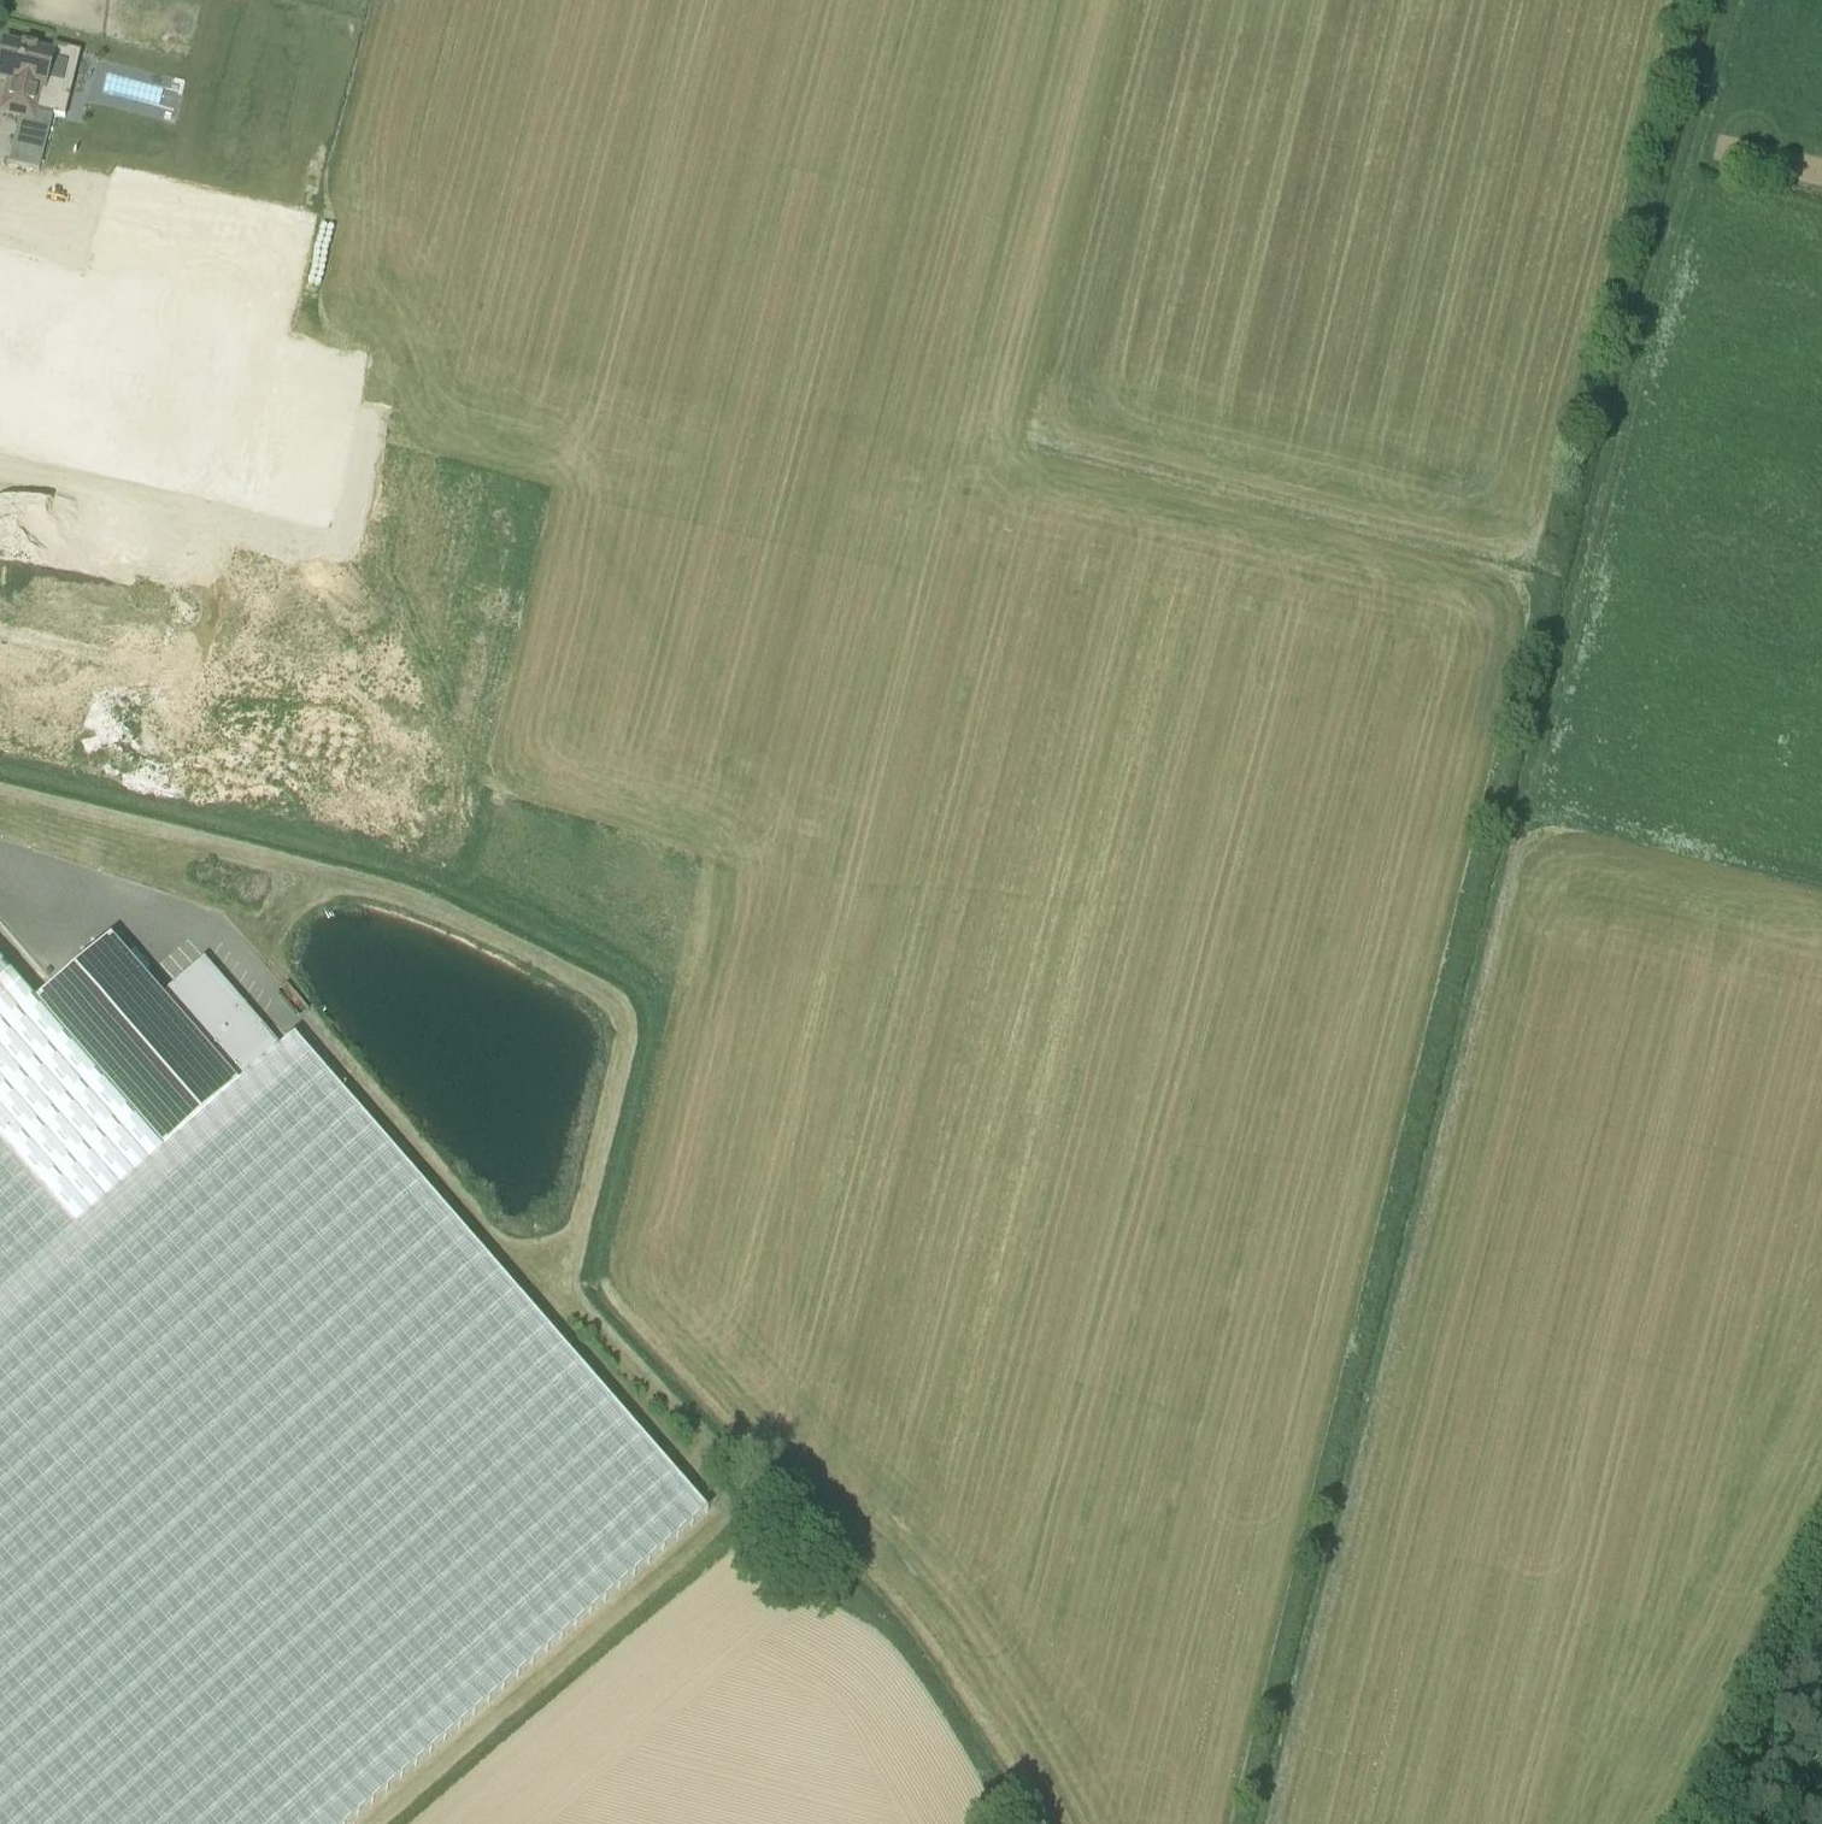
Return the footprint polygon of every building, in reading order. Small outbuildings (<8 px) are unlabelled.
[(36,113),(50,55),(39,52),(40,48),(20,43),(18,47),(4,43),(0,59),(0,81),(8,83),(1,114),(17,118),(34,122),(36,113)] [(6,164),(36,172),(50,116),(36,113),(34,122),(17,118),(6,164)] [(36,324),(23,377),(145,407),(130,468),(307,512),(375,238),(197,194),(191,218),(70,188),(57,241),(158,266),(153,288),(146,286),(136,326),(143,327),(138,349),(36,324)] [(173,565),(0,527),(0,616),(154,651),(173,565)] [(89,752),(106,676),(6,653),(8,643),(0,641),(0,732),(89,752)] [(160,998),(109,940),(34,1005),(0,965),(0,1823),(347,1823),(693,1523),(705,1513),(293,1039),(281,1049),(203,960),(160,998)]
